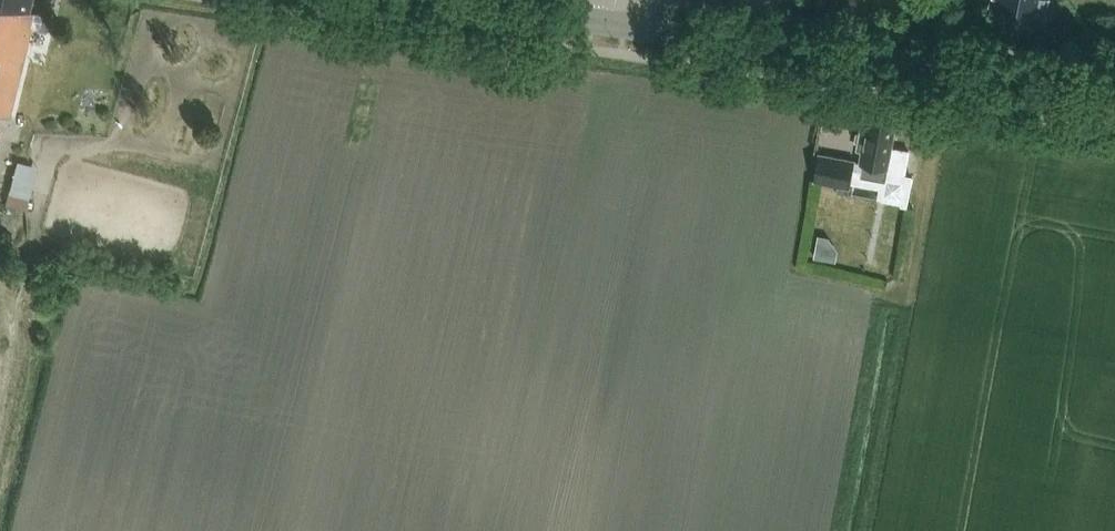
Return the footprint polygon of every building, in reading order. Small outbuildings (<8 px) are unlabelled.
[(9,116),(25,52),(42,56),(46,40),(29,36),(32,25),(30,25),(33,12),(28,11),(31,0),(0,0),(0,114),(9,116)] [(991,7),(1008,10),(1006,17),(1028,21),(1029,14),(1046,17),(1049,0),(992,0),(991,7)] [(48,31),(52,16),(43,14),(39,28),(48,31)] [(25,100),(23,113),(39,115),(41,102),(25,100)] [(861,161),(865,162),(863,170),(879,173),(881,165),(889,166),(897,122),(869,116),(867,128),(862,127),(859,148),(863,149),(861,161)] [(855,160),(819,153),(814,180),(850,187),(855,160)] [(29,199),(9,193),(4,209),(25,215),(29,199)]
